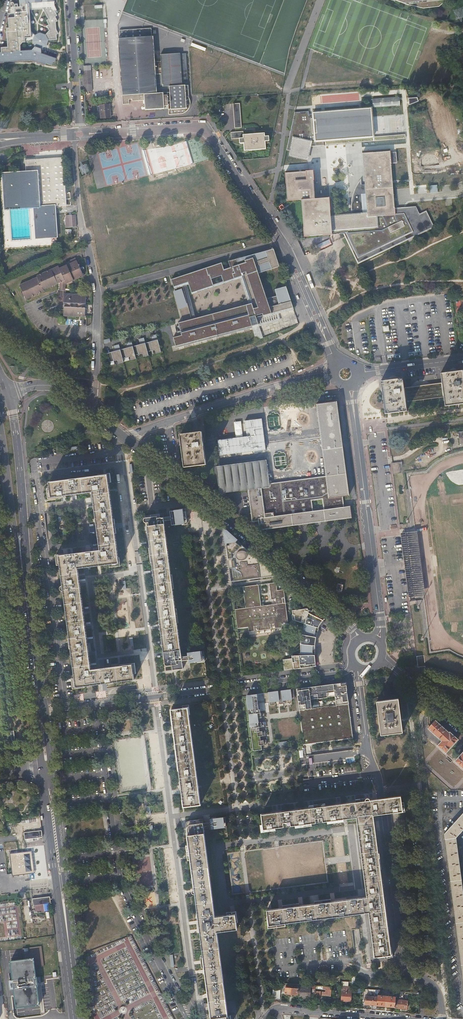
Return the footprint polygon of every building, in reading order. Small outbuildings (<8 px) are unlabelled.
[(8,6),(8,10),(6,10),(6,25),(4,25),(4,44),(1,44),(1,49),(0,49),(0,62),(32,61),(40,64),(40,63),(47,65),(47,64),(54,66),(55,63),(56,63),(59,56),(52,54),(50,57),(42,54),(40,50),(45,47),(45,41),(54,41),(54,36),(56,35),(54,29),(54,23),(56,22),(54,17),(56,16),(55,12),(56,11),(55,6),(54,0),(18,0),(18,4),(13,4),(13,6),(8,6)] [(400,2),(407,5),(424,8),(439,7),(446,0),(394,0),(400,2)] [(164,109),(168,109),(169,118),(179,118),(182,117),(183,117),(184,116),(185,116),(185,115),(186,114),(187,113),(188,113),(189,112),(191,109),(191,108),(191,106),(190,105),(189,103),(187,58),(182,58),(182,57),(162,58),(163,64),(157,65),(156,39),(154,39),(154,31),(122,32),(122,41),(120,41),(123,107),(129,107),(129,102),(132,102),(133,104),(145,104),(145,113),(164,113),(164,109)] [(83,72),(85,93),(92,93),(90,67),(84,68),(84,72),(83,72)] [(373,107),(400,105),(399,96),(372,98),(373,107)] [(234,128),(241,127),(240,103),(233,103),(234,128)] [(109,107),(100,107),(101,121),(110,120),(109,107)] [(309,110),(294,112),(290,131),(292,131),(290,137),(289,136),(286,150),(290,151),(289,155),(307,159),(310,145),(315,144),(315,146),(324,145),(324,140),(373,136),(371,107),(313,112),(313,114),(309,114),(309,110)] [(244,151),(266,149),(265,143),(265,141),(269,141),(269,136),(265,136),(265,133),(243,134),(243,131),(230,132),(231,139),(239,138),(239,143),(243,143),(243,145),(244,151)] [(400,210),(395,210),(395,207),(391,164),(391,163),(390,152),(390,150),(389,150),(389,151),(362,153),(365,184),(366,193),(367,213),(369,218),(375,217),(376,227),(345,235),(358,263),(363,261),(363,260),(433,226),(427,214),(420,217),(416,206),(406,207),(406,211),(400,212),(400,210)] [(45,159),(26,160),(26,172),(0,173),(4,210),(34,208),(36,239),(58,237),(55,206),(67,206),(64,158),(45,159)] [(331,210),(329,197),(315,198),(315,197),(314,180),(313,170),(306,171),(286,173),(285,173),(287,201),(298,200),(298,199),(301,199),(304,237),(310,236),(323,235),(332,234),(332,230),(331,216),(330,210),(331,210)] [(365,184),(362,184),(361,178),(358,183),(356,185),(355,188),(353,191),(352,194),(352,197),(351,201),(351,204),(351,207),(351,210),(351,214),(364,213),(362,193),(366,193),(365,184)] [(375,217),(369,218),(367,213),(364,213),(351,214),(331,216),(332,230),(342,229),(344,233),(345,235),(376,227),(375,217)] [(76,216),(68,216),(68,228),(77,228),(76,216)] [(222,263),(172,280),(174,287),(185,284),(186,286),(187,286),(188,285),(189,285),(192,293),(214,286),(212,279),(222,276),(224,283),(240,277),(243,276),(252,303),(249,304),(246,305),(248,311),(244,312),(243,306),(226,310),(226,311),(226,313),(209,317),(211,322),(208,322),(207,318),(195,321),(197,325),(194,326),(193,319),(192,319),(179,323),(182,335),(183,338),(174,340),(176,345),(248,326),(248,328),(253,326),(259,325),(258,320),(257,320),(256,318),(257,318),(256,316),(258,315),(259,317),(263,316),(263,314),(266,313),(266,316),(272,315),(272,314),(279,312),(294,308),(287,287),(275,289),(277,296),(268,299),(259,274),(280,267),(274,249),(266,251),(266,252),(262,254),(262,252),(242,258),(244,263),(239,265),(237,259),(229,261),(230,268),(224,270),(222,263)] [(37,276),(27,281),(19,285),(26,299),(43,291),(44,292),(65,282),(67,287),(74,284),(73,282),(84,276),(76,257),(66,262),(68,264),(60,268),(58,265),(37,276)] [(222,276),(212,279),(214,286),(224,283),(222,276)] [(243,276),(240,277),(249,304),(252,303),(243,276)] [(185,284),(174,287),(175,289),(183,287),(192,319),(193,319),(194,326),(197,325),(195,321),(207,318),(208,322),(211,322),(209,317),(226,313),(226,311),(196,318),(187,286),(186,286),(185,284)] [(182,292),(176,293),(181,307),(187,305),(182,292)] [(64,294),(64,295),(64,299),(62,315),(83,318),(86,296),(64,294)] [(281,321),(279,312),(272,314),(272,315),(266,316),(266,313),(263,314),(263,316),(259,317),(258,315),(256,316),(257,318),(256,318),(257,320),(258,320),(259,325),(253,326),(256,341),(264,338),(260,326),(281,321)] [(109,355),(111,362),(118,360),(119,364),(125,362),(124,359),(131,357),(132,360),(137,359),(136,355),(143,353),(144,357),(150,356),(149,352),(156,350),(157,354),(162,352),(157,335),(152,336),(153,341),(154,343),(147,345),(146,343),(145,338),(139,339),(141,344),(141,346),(134,348),(134,346),(132,341),(127,343),(128,348),(129,350),(122,351),(121,350),(120,345),(115,346),(116,351),(116,353),(109,355)] [(425,399),(444,397),(445,406),(462,404),(462,373),(462,370),(452,372),(441,373),(442,383),(423,385),(425,399)] [(385,414),(392,413),(407,411),(405,402),(425,399),(423,385),(404,388),(402,379),(400,379),(381,381),(385,414)] [(336,402),(316,404),(317,418),(323,459),(324,464),(325,476),(269,483),(270,487),(247,490),(252,522),(259,521),(260,530),(352,518),(350,506),(344,507),(343,496),(348,495),(344,466),(344,461),(338,420),(337,405),(336,402)] [(203,432),(181,434),(185,468),(207,465),(203,432)] [(270,487),(269,483),(266,460),(216,467),(219,494),(247,490),(270,487)] [(391,463),(393,474),(400,473),(400,466),(402,465),(402,462),(391,463)] [(49,499),(51,498),(58,498),(63,497),(63,495),(72,494),(82,493),(93,491),(93,499),(94,501),(96,518),(99,539),(100,550),(90,551),(78,553),(67,555),(67,553),(65,554),(56,555),(57,565),(60,565),(63,585),(62,586),(61,586),(61,587),(61,588),(61,589),(61,590),(62,591),(63,591),(70,638),(69,638),(69,641),(70,641),(70,645),(69,645),(70,648),(71,648),(75,678),(72,678),(73,688),(85,687),(85,686),(134,679),(133,674),(136,673),(135,663),(125,664),(120,665),(120,666),(113,667),(99,669),(90,670),(87,645),(84,623),(82,603),(79,582),(77,568),(109,564),(110,567),(120,566),(119,557),(118,557),(115,533),(116,533),(115,528),(114,529),(114,524),(115,524),(114,519),(113,519),(110,493),(108,482),(111,482),(110,473),(99,475),(99,476),(49,482),(50,488),(47,489),(49,499)] [(165,663),(166,667),(172,666),(173,670),(183,669),(182,661),(190,660),(190,663),(205,661),(204,651),(189,653),(189,656),(182,657),(177,623),(178,623),(176,608),(175,609),(173,589),(174,589),(172,574),(171,575),(164,521),(171,520),(172,525),(187,523),(185,509),(176,510),(170,511),(171,517),(164,518),(163,514),(152,515),(143,516),(146,539),(149,539),(150,543),(150,548),(149,548),(151,563),(152,563),(153,565),(155,581),(158,604),(160,623),(162,642),(165,663)] [(226,531),(225,531),(231,581),(275,576),(275,575),(259,560),(226,531)] [(416,533),(400,535),(404,562),(413,561),(413,559),(419,558),(416,533)] [(414,566),(405,568),(408,595),(424,592),(420,567),(414,568),(414,566)] [(235,609),(239,636),(289,629),(284,589),(277,590),(276,582),(269,583),(271,598),(278,597),(279,603),(261,605),(258,585),(243,586),(245,607),(235,609)] [(301,651),(314,649),(315,648),(315,645),(315,642),(316,637),(316,635),(317,631),(318,629),(318,627),(319,625),(320,624),(321,622),(322,621),(323,620),(325,619),(313,608),(293,610),(294,620),(306,623),(305,627),(304,631),(303,633),(301,643),(301,646),(301,651)] [(283,660),(284,670),(288,670),(300,668),(310,667),(316,666),(315,664),(315,661),(315,656),(314,653),(314,649),(301,651),(301,655),(292,656),(293,658),(283,660)] [(416,656),(418,667),(428,666),(428,662),(425,662),(424,655),(416,656)] [(346,682),(297,689),(304,744),(353,738),(346,682)] [(267,693),(264,693),(265,703),(268,703),(268,705),(275,705),(275,702),(279,701),(279,704),(284,704),(283,701),(288,700),(288,703),(292,702),(292,699),(295,698),(294,689),(269,692),(269,693),(267,693)] [(250,728),(253,750),(253,751),(262,750),(262,745),(267,745),(266,740),(261,740),(260,736),(266,736),(265,731),(260,731),(259,727),(264,727),(264,722),(259,722),(258,718),(262,718),(261,713),(258,695),(257,695),(257,694),(253,695),(251,696),(251,695),(247,695),(247,697),(247,699),(247,700),(247,702),(248,706),(250,714),(249,714),(250,720),(250,728)] [(382,734),(403,731),(399,698),(377,701),(382,734)] [(184,806),(200,804),(201,804),(189,715),(190,715),(189,705),(188,705),(188,707),(183,708),(171,710),(172,717),(171,717),(172,721),(173,734),(174,737),(175,737),(177,751),(176,751),(176,753),(177,765),(178,771),(179,771),(183,800),(184,806)] [(458,740),(436,720),(428,728),(442,741),(438,745),(446,753),(458,740)] [(388,798),(390,813),(394,812),(394,813),(405,812),(404,802),(402,802),(401,796),(391,797),(388,798)] [(356,817),(373,815),(381,814),(379,799),(370,800),(370,799),(369,798),(368,798),(356,799),(356,802),(351,802),(332,805),(326,806),(325,803),(316,805),(309,806),(309,808),(303,809),(286,811),(268,814),(262,815),(263,825),(260,825),(261,832),(276,830),(275,827),(327,821),(328,823),(344,821),(343,819),(356,817)] [(379,799),(381,814),(382,814),(385,813),(390,813),(388,798),(383,798),(379,799)] [(457,837),(462,830),(462,813),(445,833),(462,976),(462,886),(457,837)] [(379,865),(373,815),(356,817),(357,825),(360,844),(367,897),(363,897),(365,912),(369,912),(369,918),(374,952),(375,957),(391,954),(379,865)] [(204,833),(204,829),(203,826),(209,825),(210,828),(226,826),(225,817),(216,818),(216,817),(212,818),(212,819),(210,819),(211,822),(203,823),(202,819),(204,833)] [(187,830),(187,835),(188,835),(204,833),(202,819),(189,820),(189,821),(188,821),(187,822),(187,823),(186,824),(187,830)] [(25,833),(26,839),(43,837),(42,831),(25,833)] [(199,925),(200,929),(202,949),(203,956),(201,957),(201,961),(202,967),(204,967),(205,973),(208,994),(211,1014),(211,1018),(213,1017),(228,1015),(217,932),(237,929),(235,914),(215,916),(204,833),(188,835),(187,835),(189,845),(186,845),(188,856),(188,860),(191,859),(192,873),(194,888),(194,889),(193,889),(192,890),(192,891),(192,892),(193,892),(193,893),(194,893),(195,893),(199,925)] [(13,862),(11,862),(12,876),(35,873),(32,851),(18,853),(18,855),(30,853),(32,871),(15,873),(13,862)] [(238,852),(228,853),(228,871),(236,871),(236,861),(238,861),(238,852)] [(10,854),(11,862),(13,862),(15,873),(32,871),(30,853),(18,855),(18,853),(10,854)] [(33,905),(51,903),(50,897),(32,899),(33,905)] [(351,899),(353,914),(362,913),(365,912),(363,897),(360,898),(357,898),(351,899)] [(267,910),(269,925),(344,915),(342,900),(327,902),(327,899),(322,900),(310,902),(311,904),(295,906),(295,904),(292,904),(281,905),(279,906),(279,908),(273,909),(267,910)] [(342,900),(344,915),(353,914),(351,899),(347,899),(342,900)] [(34,958),(10,960),(16,1008),(39,1004),(34,958)] [(285,993),(300,994),(301,985),(285,984),(285,993)] [(300,994),(299,996),(302,996),(302,997),(305,998),(305,996),(308,997),(308,996),(309,992),(310,993),(311,988),(312,988),(312,986),(301,985),(300,994)] [(279,998),(280,987),(273,986),(272,998),(279,998)] [(322,995),(331,996),(332,987),(316,986),(315,989),(326,990),(328,990),(328,992),(326,992),(322,992),(322,995)] [(352,988),(343,987),(342,1001),(351,1001),(352,988)] [(378,997),(377,1005),(395,1007),(396,997),(396,996),(378,995),(378,997)] [(365,1004),(377,1005),(378,997),(366,996),(365,1004)] [(395,1007),(395,1008),(407,1009),(407,1000),(397,999),(397,997),(396,997),(395,1007)]
